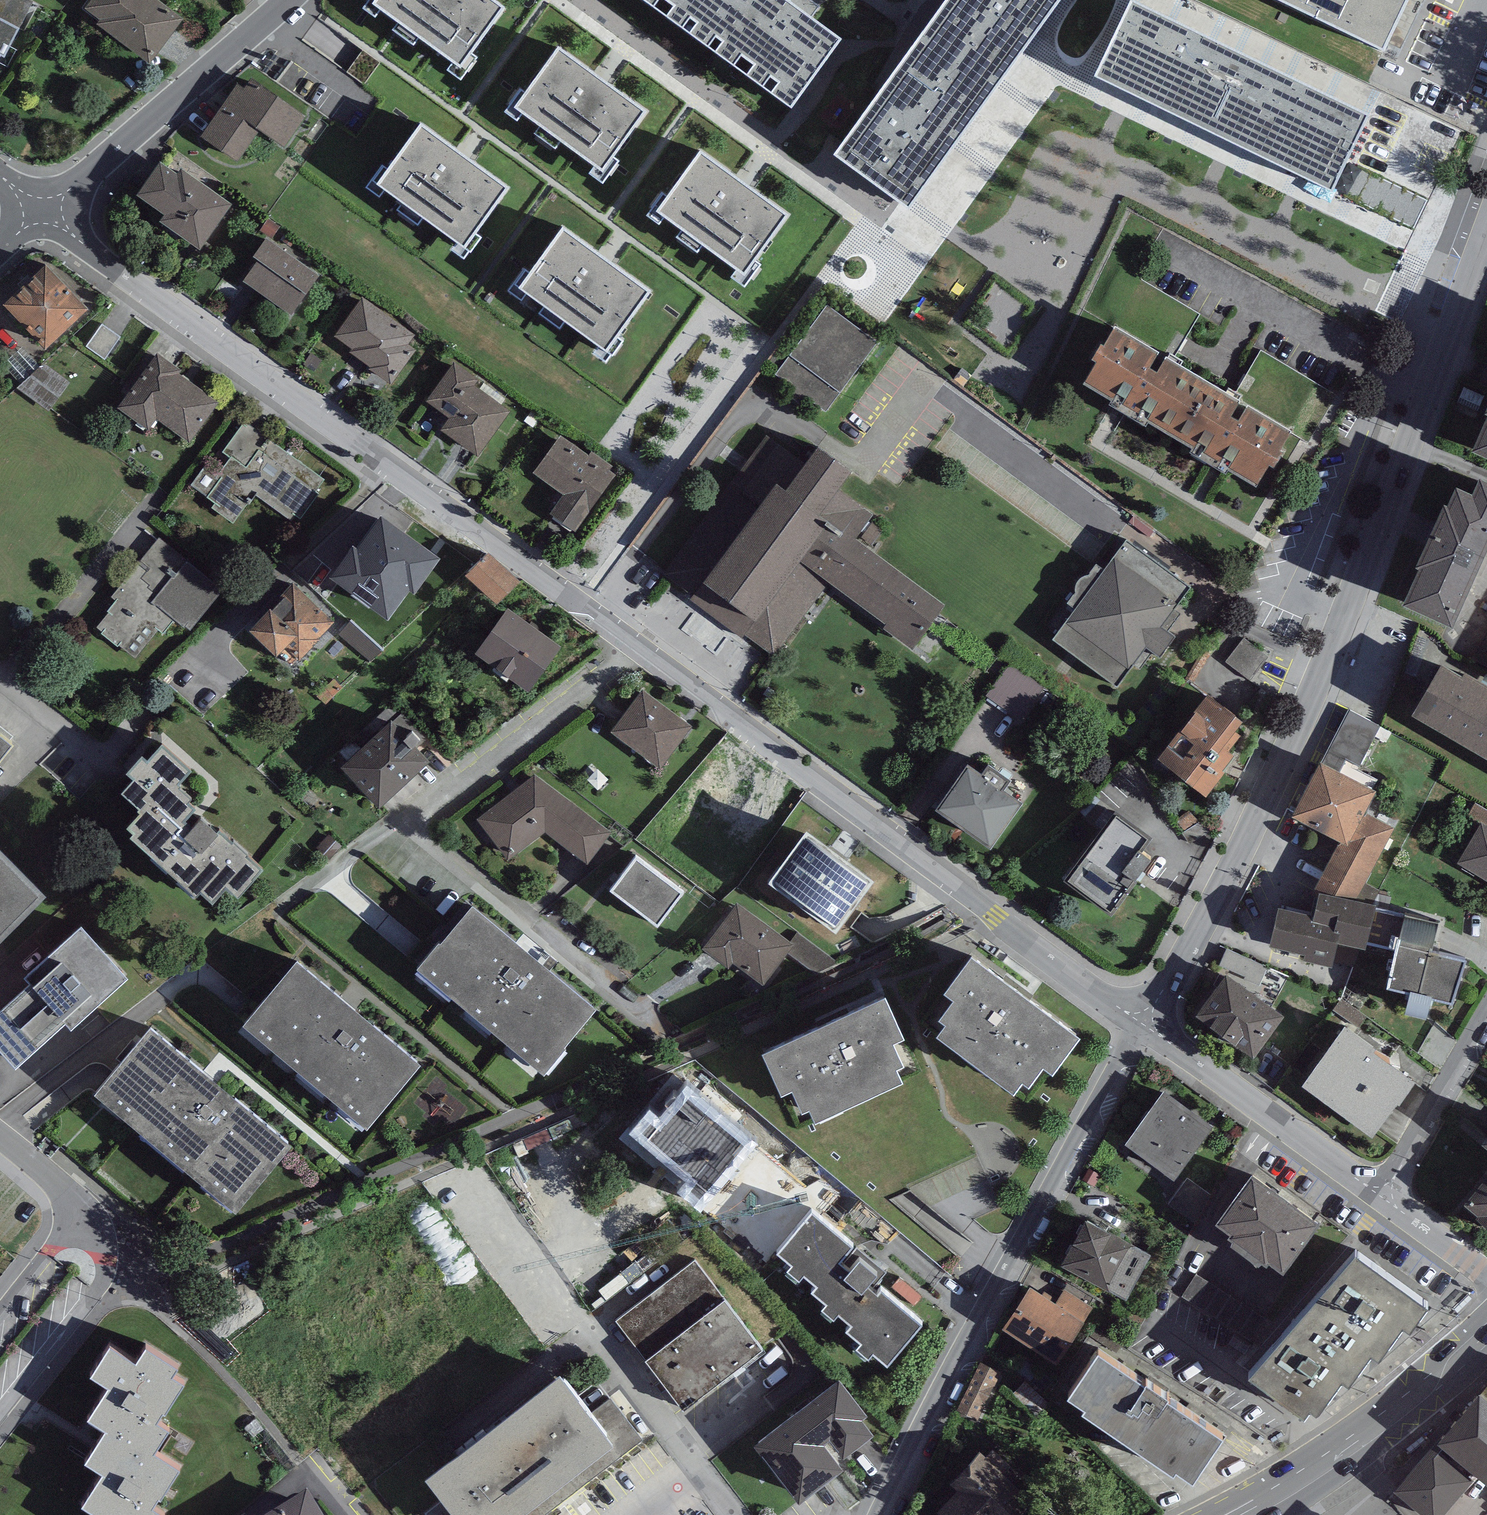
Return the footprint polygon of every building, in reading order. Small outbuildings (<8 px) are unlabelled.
[(18,30),(34,0),(0,0),(0,20),(18,30)] [(156,0),(90,0),(82,9),(150,64),(183,20),(156,0)] [(375,9),(462,72),(503,14),(484,0),(381,0),(375,9)] [(792,114),(846,42),(787,0),(634,0),(792,114)] [(833,160),(906,213),(1062,0),(949,0),(833,160)] [(1382,56),(1409,0),(1266,0),(1382,56)] [(1335,192),(1369,124),(1132,8),(1098,77),(1335,192)] [(4,57),(18,30),(0,20),(0,55),(4,57)] [(646,117),(560,54),(516,112),(603,175),(646,117)] [(306,117),(253,80),(245,92),(238,87),(201,139),(238,164),(260,133),(283,150),(306,117)] [(421,133),(381,190),(466,250),(506,193),(421,133)] [(787,220),(701,159),(658,216),(744,279),(787,220)] [(179,179),(161,166),(137,200),(164,218),(160,224),(201,252),(232,208),(182,174),(179,179)] [(647,297),(565,237),(523,294),(605,354),(647,297)] [(318,278),(267,240),(252,260),(258,264),(243,284),(291,318),(318,278)] [(88,313),(47,268),(4,307),(45,352),(88,313)] [(416,336),(364,298),(334,338),(353,351),(352,353),(374,369),(372,371),(391,385),(416,352),(408,347),(416,336)] [(879,338),(828,301),(776,370),(827,410),(879,338)] [(1289,422),(1116,316),(1084,373),(1255,480),(1289,422)] [(104,328),(88,349),(107,363),(123,342),(104,328)] [(182,366),(158,348),(117,402),(148,425),(156,414),(189,439),(219,398),(179,369),(182,366)] [(68,386),(40,365),(22,388),(50,410),(68,386)] [(479,382),(455,365),(427,403),(450,420),(440,432),(478,458),(511,414),(474,388),(479,382)] [(1472,435),(1486,441),(1486,401),(1472,435)] [(325,477),(244,419),(222,449),(230,455),(218,472),(205,462),(190,483),(214,501),(209,507),(233,524),(256,492),(293,518),(295,515),(300,518),(319,492),(315,489),(325,477)] [(589,452),(560,431),(533,469),(563,490),(549,509),(575,528),(615,471),(608,466),(612,461),(592,447),(589,452)] [(853,462),(819,437),(787,480),(748,452),(660,571),(690,593),(687,596),(742,636),(745,633),(773,654),(829,578),(885,619),(882,623),(911,644),(946,598),(858,533),(876,509),(838,481),(853,462)] [(1456,469),(1403,587),(1453,609),(1486,533),(1486,465),(1480,462),(1473,476),(1456,469)] [(441,547),(382,504),(357,537),(353,534),(329,566),(387,608),(409,579),(414,583),(441,547)] [(1164,622),(1193,583),(1126,534),(1104,564),(1096,558),(1087,570),(1086,570),(1084,571),(1081,573),(1079,575),(1077,577),(1076,580),(1075,583),(1075,586),(1066,599),(1073,604),(1051,634),(1117,682),(1134,660),(1140,665),(1153,648),(1160,653),(1176,631),(1164,622)] [(222,586),(159,536),(111,595),(115,598),(107,608),(109,610),(97,625),(135,656),(156,629),(162,634),(175,617),(189,629),(222,586)] [(519,574),(487,545),(465,569),(497,598),(519,574)] [(334,615),(293,576),(249,622),(291,661),(334,615)] [(563,638),(507,601),(476,646),(532,684),(563,638)] [(340,641),(375,665),(385,650),(350,627),(340,641)] [(1268,656),(1244,637),(1225,659),(1249,679),(1268,656)] [(1442,653),(1411,704),(1486,748),(1486,679),(1442,653)] [(1044,686),(1011,661),(987,691),(1020,716),(1044,686)] [(691,720),(641,685),(611,727),(661,762),(691,720)] [(1242,711),(1208,685),(1158,751),(1206,788),(1223,764),(1221,762),(1232,748),(1228,745),(1238,733),(1230,727),(1242,711)] [(1379,723),(1349,707),(1323,756),(1353,772),(1379,723)] [(430,753),(414,736),(421,730),(412,721),(406,727),(391,711),(341,757),(379,799),(430,753)] [(0,723),(0,747),(12,733),(0,723)] [(191,761),(162,734),(147,750),(142,745),(126,762),(133,769),(121,782),(139,799),(137,801),(140,803),(126,818),(133,824),(131,827),(152,847),(150,849),(194,890),(200,883),(211,893),(225,877),(237,888),(264,860),(220,819),(217,823),(194,802),(196,800),(189,793),(192,790),(179,778),(181,777),(178,775),(191,761)] [(773,781),(725,746),(693,790),(710,802),(707,805),(753,839),(782,799),(768,789),(773,781)] [(1323,756),(1320,754),(1292,808),(1340,833),(1319,876),(1357,894),(1394,822),(1363,806),(1375,783),(1353,772),(1323,756)] [(990,839),(1022,794),(1003,781),(1010,771),(989,757),(982,766),(967,756),(937,801),(990,839)] [(535,771),(477,817),(508,856),(546,828),(587,858),(612,828),(535,771)] [(1063,870),(1111,907),(1137,873),(1134,871),(1152,847),(1143,841),(1153,828),(1116,800),(1063,870)] [(1482,817),(1458,858),(1486,876),(1486,820),(1482,817)] [(875,869),(806,818),(768,870),(836,920),(875,869)] [(0,834),(0,926),(46,880),(0,834)] [(684,886),(636,849),(609,884),(657,921),(684,886)] [(1376,898),(1319,886),(1313,909),(1278,901),(1269,939),(1305,947),(1303,953),(1354,964),(1361,941),(1365,942),(1376,898)] [(563,1037),(596,999),(473,896),(440,934),(439,933),(417,959),(544,1066),(566,1040),(563,1037)] [(794,945),(736,901),(700,948),(727,968),(731,962),(763,986),(794,945)] [(1405,906),(1399,929),(1431,938),(1438,915),(1405,906)] [(81,915),(24,965),(30,973),(0,999),(0,1039),(15,1056),(65,1012),(70,1018),(127,967),(81,915)] [(1431,938),(1399,929),(1387,977),(1452,993),(1463,950),(1430,941),(1431,938)] [(421,1053),(296,949),(242,1014),(366,1118),(421,1053)] [(1080,1040),(972,957),(943,995),(953,1002),(938,1023),(944,1027),(937,1036),(1011,1093),(1018,1084),(1026,1089),(1042,1069),(1052,1076),(1080,1040)] [(1284,1009),(1227,968),(1197,1009),(1253,1051),(1284,1009)] [(885,999),(762,1055),(781,1097),(792,1092),(802,1114),(810,1110),(816,1123),(903,1083),(896,1068),(905,1064),(895,1043),(904,1039),(885,999)] [(292,1134),(151,1015),(94,1082),(235,1201),(292,1134)] [(1375,1040),(1345,1018),(1302,1077),(1372,1128),(1397,1093),(1399,1094),(1414,1074),(1373,1044),(1375,1040)] [(1212,1118),(1165,1084),(1126,1137),(1173,1172),(1212,1118)] [(756,1144),(687,1085),(658,1118),(650,1111),(628,1135),(684,1184),(675,1193),(697,1212),(756,1144)] [(1320,1213),(1251,1164),(1216,1213),(1229,1223),(1226,1227),(1233,1232),(1229,1238),(1259,1258),(1262,1254),(1267,1257),(1269,1255),(1283,1265),(1320,1213)] [(1463,1195),(1467,1198),(1465,1200),(1486,1218),(1486,1167),(1463,1195)] [(1200,1226),(1213,1196),(1184,1184),(1172,1214),(1200,1226)] [(1151,1245),(1085,1211),(1060,1258),(1126,1292),(1151,1245)] [(853,1247),(812,1212),(777,1251),(793,1265),(788,1270),(799,1281),(805,1275),(818,1286),(813,1292),(827,1304),(821,1310),(834,1321),(839,1314),(853,1325),(848,1331),(861,1343),(857,1348),(869,1359),(875,1353),(887,1364),(922,1324),(882,1290),(878,1295),(868,1286),(878,1274),(860,1258),(850,1270),(840,1262),(853,1247)] [(1428,1309),(1355,1255),(1249,1378),(1306,1418),(1310,1410),(1317,1416),(1343,1383),(1351,1390),(1370,1356),(1380,1362),(1403,1329),(1410,1333),(1428,1309)] [(763,1344),(695,1257),(615,1318),(683,1406),(763,1344)] [(1085,1316),(1030,1280),(1003,1319),(1058,1356),(1085,1316)] [(1195,1281),(1183,1305),(1233,1328),(1245,1305),(1195,1281)] [(146,1338),(135,1353),(110,1337),(89,1369),(108,1379),(87,1412),(105,1422),(84,1456),(102,1465),(81,1499),(100,1509),(97,1514),(160,1514),(164,1509),(152,1499),(158,1490),(160,1491),(179,1462),(153,1445),(170,1422),(157,1414),(163,1405),(165,1406),(184,1375),(172,1368),(178,1358),(146,1338)] [(1224,1427),(1099,1340),(1068,1384),(1085,1395),(1081,1401),(1172,1464),(1176,1459),(1193,1471),(1224,1427)] [(1002,1370),(979,1360),(958,1408),(981,1418),(1002,1370)] [(559,1363),(425,1467),(446,1494),(425,1511),(428,1514),(542,1514),(643,1438),(596,1377),(580,1390),(559,1363)] [(867,1406),(840,1371),(754,1437),(799,1494),(843,1460),(824,1436),(830,1432),(844,1450),(874,1426),(862,1410),(867,1406)] [(1480,1395),(1438,1445),(1486,1484),(1486,1401),(1480,1395)] [(980,1445),(949,1477),(957,1485),(938,1505),(948,1514),(1014,1514),(1032,1496),(980,1445)] [(1433,1450),(1395,1493),(1420,1514),(1444,1514),(1472,1483),(1433,1450)] [(275,1514),(319,1514),(307,1495),(275,1514)]
